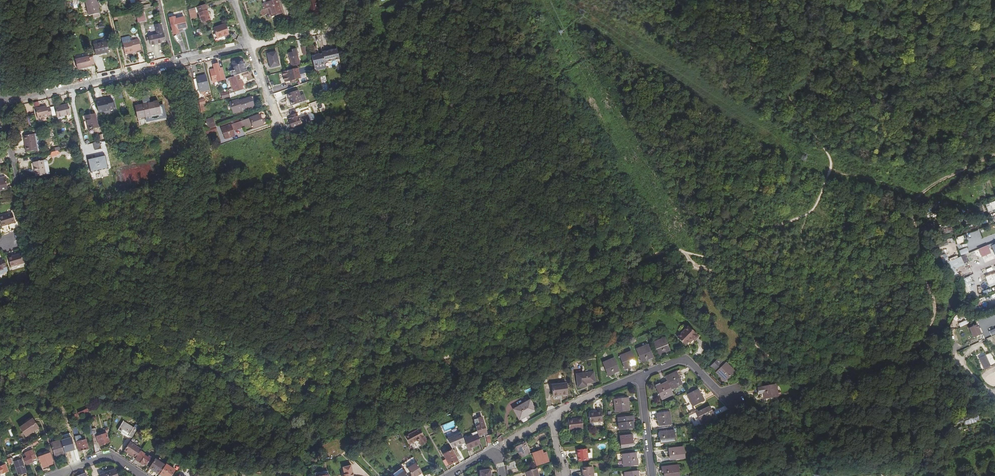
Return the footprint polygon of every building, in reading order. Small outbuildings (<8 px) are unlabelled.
[(101,18),(96,0),(90,0),(86,1),(90,16),(93,16),(94,19),(101,18)] [(277,0),(265,0),(266,3),(263,4),(265,10),(268,9),(271,17),(281,14),(277,0)] [(317,0),(306,0),(310,14),(320,11),(317,0)] [(210,19),(205,5),(197,8),(202,22),(210,19)] [(137,16),(138,23),(146,21),(144,14),(137,16)] [(187,28),(185,20),(176,22),(179,30),(187,28)] [(163,34),(164,34),(162,24),(155,25),(157,35),(149,37),(150,40),(147,40),(148,43),(150,42),(151,45),(165,42),(163,34)] [(229,35),(225,24),(214,28),(218,39),(229,35)] [(141,49),(139,39),(131,41),(129,37),(121,39),(125,54),(133,52),(133,50),(141,49)] [(109,53),(106,43),(94,46),(96,55),(109,53)] [(299,61),(296,46),(291,46),(292,49),(288,50),(291,62),(299,61)] [(322,54),(312,57),(314,67),(325,64),(325,63),(335,60),(339,59),(337,49),(322,53),(322,54)] [(278,64),(276,53),(267,55),(270,66),(278,64)] [(91,67),(91,66),(90,59),(89,58),(76,61),(78,70),(91,67)] [(296,64),(285,68),(282,69),(285,79),(289,77),(291,79),(295,77),(294,75),(299,74),(298,70),(310,66),(309,60),(296,64)] [(237,76),(247,72),(246,68),(245,67),(245,64),(243,61),(241,61),(239,62),(238,61),(235,62),(235,65),(236,71),(234,72),(235,74),(236,74),(237,76)] [(197,77),(197,79),(198,86),(199,88),(200,88),(201,94),(210,92),(206,76),(197,77)] [(233,89),(229,90),(230,93),(230,96),(230,98),(239,95),(238,91),(244,88),(240,76),(229,81),(230,82),(234,81),(235,87),(233,88),(233,89)] [(300,95),(298,89),(289,92),(291,99),(290,100),(291,104),(306,99),(304,94),(300,95)] [(253,100),(255,99),(253,96),(242,99),(241,100),(240,98),(231,101),(236,113),(244,110),(243,108),(245,107),(246,108),(255,105),(253,100)] [(97,101),(99,112),(113,109),(111,98),(97,101)] [(48,105),(37,107),(39,118),(51,115),(50,114),(49,107),(48,105)] [(71,115),(69,106),(58,109),(60,118),(71,115)] [(298,117),(294,107),(289,109),(292,118),(290,118),(293,125),(314,117),(313,112),(298,117)] [(251,118),(253,123),(255,128),(264,124),(263,123),(265,123),(264,120),(262,120),(260,115),(251,118)] [(98,128),(96,116),(86,118),(89,130),(98,128)] [(210,126),(217,124),(214,116),(208,118),(210,126)] [(237,129),(249,125),(247,119),(236,123),(237,129)] [(236,135),(234,130),(232,125),(222,128),(226,138),(236,135)] [(37,152),(34,138),(24,140),(27,154),(37,152)] [(50,176),(46,162),(34,165),(37,179),(50,176)] [(7,181),(0,182),(0,195),(9,193),(7,181)] [(17,225),(13,214),(0,219),(4,231),(10,229),(9,227),(17,225)] [(980,258),(982,263),(994,259),(989,244),(978,248),(981,257),(980,258)] [(949,261),(944,264),(948,272),(969,262),(965,253),(949,260),(949,261)] [(26,266),(23,257),(11,261),(14,270),(26,266)] [(10,270),(8,263),(3,264),(3,263),(0,264),(0,276),(7,273),(7,271),(10,270)] [(994,284),(994,271),(993,266),(986,269),(988,274),(984,275),(989,287),(994,284)] [(971,283),(972,283),(970,276),(961,279),(966,293),(973,291),(971,283)] [(691,340),(695,336),(685,327),(675,337),(683,345),(684,343),(686,341),(689,338),(690,340),(691,340)] [(654,341),(658,351),(660,350),(661,354),(665,352),(665,351),(670,350),(664,337),(654,341)] [(637,348),(641,358),(643,357),(644,361),(649,359),(648,358),(653,356),(648,344),(637,348)] [(620,355),(624,365),(626,364),(627,368),(631,366),(631,365),(636,363),(631,351),(620,355)] [(982,365),(989,362),(985,354),(979,357),(982,365)] [(719,356),(717,359),(723,365),(725,362),(719,356)] [(603,362),(607,372),(609,371),(611,374),(615,373),(614,372),(619,370),(614,357),(603,362)] [(723,365),(717,359),(710,366),(715,372),(716,371),(724,380),(734,371),(725,362),(723,365)] [(587,381),(595,380),(594,372),(577,374),(578,384),(587,383),(587,381)] [(676,372),(665,377),(667,381),(671,388),(682,383),(676,372)] [(662,399),(673,393),(671,388),(667,381),(656,387),(662,399)] [(554,395),(568,394),(567,383),(553,384),(554,395)] [(767,395),(768,397),(778,395),(775,383),(756,387),(757,393),(763,392),(763,396),(767,395)] [(694,405),(706,399),(703,393),(704,392),(701,387),(689,394),(694,405)] [(616,411),(630,410),(628,398),(615,399),(616,411)] [(518,417),(535,409),(531,401),(514,409),(518,417)] [(713,412),(715,416),(727,409),(725,405),(713,412)] [(708,409),(707,407),(698,412),(702,422),(714,416),(712,412),(713,411),(711,408),(708,409)] [(590,422),(603,421),(602,410),(589,412),(590,422)] [(659,425),(672,424),(671,412),(658,413),(658,420),(659,420),(659,425)] [(36,425),(33,415),(18,419),(22,429),(36,425)] [(629,428),(633,428),(633,426),(632,420),(631,420),(631,416),(618,418),(619,430),(629,428)] [(979,422),(978,416),(965,419),(966,424),(979,422)] [(480,421),(475,422),(478,431),(479,435),(487,433),(483,417),(479,418),(480,421)] [(570,429),(583,427),(582,417),(578,417),(578,419),(569,419),(570,429)] [(132,439),(137,430),(124,421),(118,430),(122,432),(121,434),(127,439),(129,437),(132,439)] [(422,445),(428,441),(421,428),(406,436),(410,443),(417,440),(419,441),(420,441),(422,445)] [(664,442),(675,441),(674,430),(661,431),(661,436),(660,437),(661,441),(661,443),(664,442)] [(479,435),(478,431),(472,433),(473,437),(464,440),(466,443),(469,450),(472,449),(472,447),(481,443),(479,435)] [(464,440),(462,433),(447,438),(452,448),(466,443),(464,440)] [(100,445),(109,442),(106,434),(96,437),(100,445)] [(632,434),(621,436),(622,448),(629,447),(629,445),(634,445),(633,440),(632,434)] [(79,451),(88,449),(86,440),(81,441),(80,436),(79,435),(75,436),(74,436),(76,442),(77,441),(79,451)] [(53,441),(50,442),(55,457),(65,454),(59,440),(53,442),(53,441)] [(140,451),(141,450),(130,442),(124,451),(136,458),(140,451)] [(523,458),(531,455),(526,443),(518,447),(523,458)] [(675,459),(685,457),(684,446),(670,448),(671,453),(670,453),(670,457),(670,459),(675,459)] [(579,461),(589,460),(588,448),(578,449),(579,461)] [(26,457),(23,458),(25,464),(31,461),(31,460),(35,458),(32,450),(29,451),(28,449),(26,450),(26,452),(25,453),(26,457)] [(446,459),(444,460),(447,466),(459,460),(453,449),(443,454),(446,459)] [(537,466),(550,462),(547,453),(543,454),(542,450),(532,454),(537,466)] [(136,458),(135,459),(143,465),(144,463),(146,464),(151,458),(149,456),(147,458),(144,456),(145,454),(140,451),(136,458)] [(53,459),(50,453),(38,457),(40,462),(41,462),(43,467),(53,464),(51,460),(53,459)] [(635,465),(639,464),(638,462),(638,457),(637,457),(636,453),(623,454),(624,466),(635,465)] [(19,475),(27,473),(20,456),(12,459),(19,475)] [(150,468),(159,474),(160,474),(165,465),(156,459),(150,468)] [(518,460),(507,465),(508,471),(520,466),(518,460)] [(417,463),(408,468),(412,475),(413,475),(417,475),(423,473),(417,463)] [(166,464),(165,465),(160,474),(163,475),(172,475),(175,471),(166,464)] [(351,464),(343,466),(345,474),(342,474),(343,475),(355,475),(351,464)] [(679,475),(678,464),(662,466),(663,472),(664,472),(665,475),(675,475),(679,475)] [(8,471),(5,465),(0,467),(0,474),(8,471)] [(593,466),(583,467),(584,475),(595,475),(593,466)] [(405,470),(403,467),(395,472),(397,475),(405,470)] [(537,468),(526,471),(528,475),(540,475),(537,468)]
